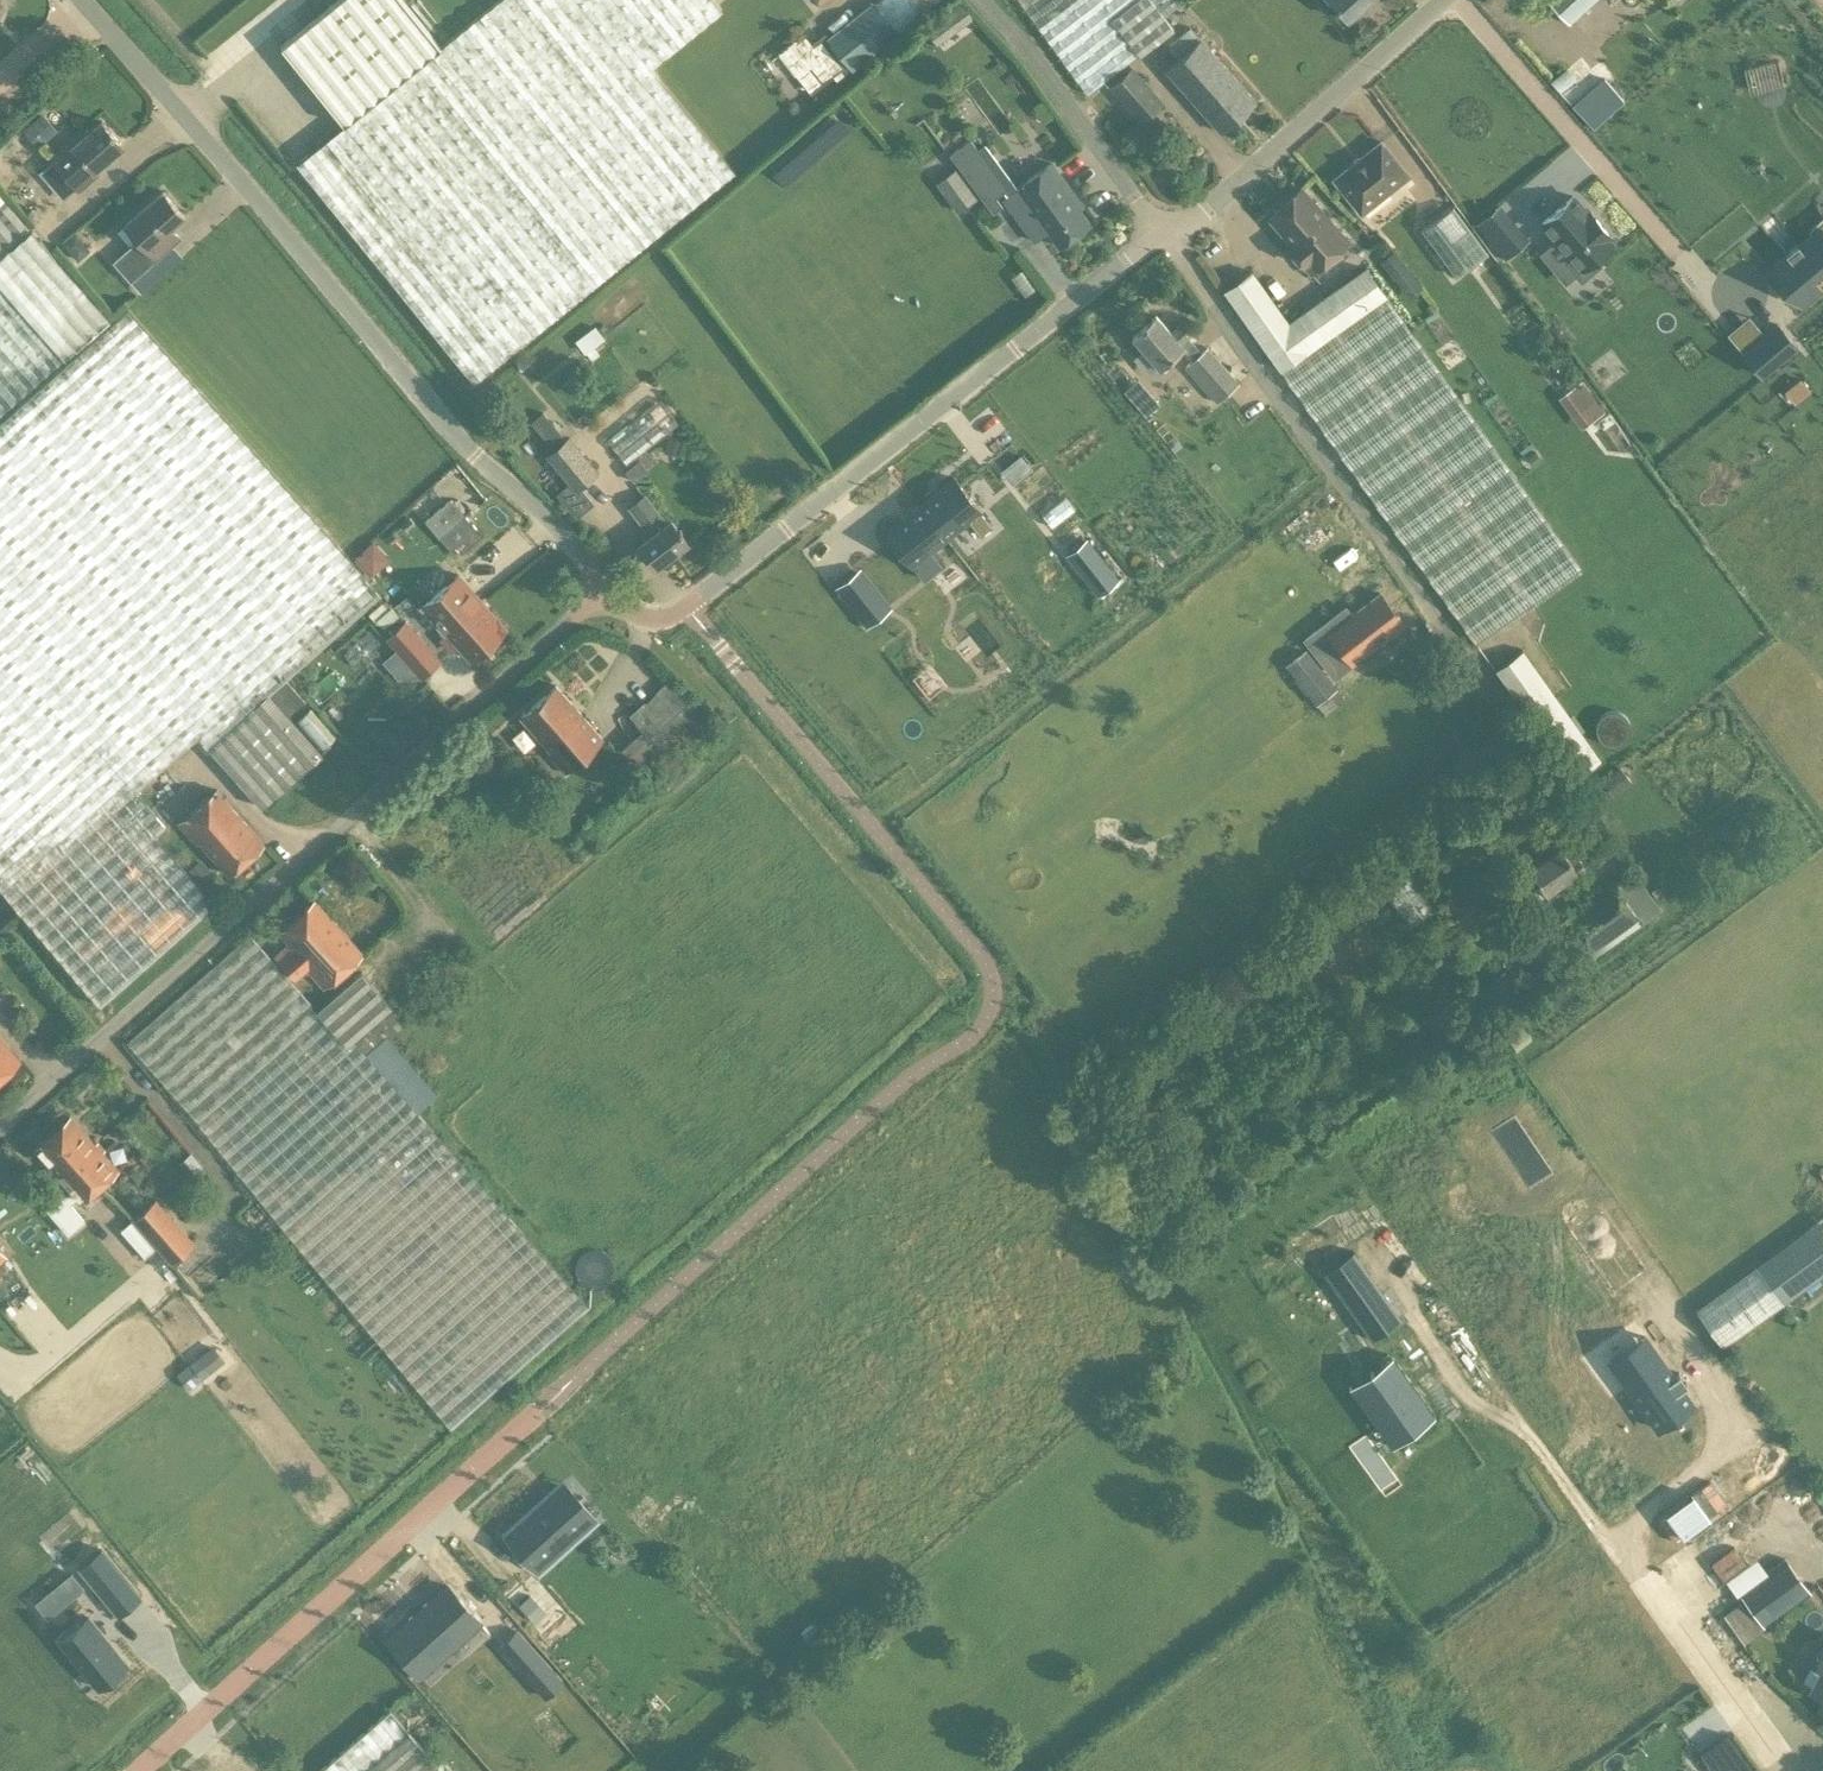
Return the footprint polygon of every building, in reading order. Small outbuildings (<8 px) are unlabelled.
[(714,0),(497,0),(441,46),(403,0),(337,0),(281,45),(345,124),(297,163),(474,381),(734,170),(651,67),(722,9),(714,0)] [(1078,97),(1182,28),(1163,0),(1014,0),(1078,97)] [(1346,20),(1369,0),(1329,0),(1346,20)] [(1567,21),(1591,0),(1548,0),(1567,21)] [(836,76),(849,66),(853,69),(897,32),(873,2),(827,39),(822,32),(810,41),(802,31),(779,49),(809,90),(833,72),(836,76)] [(1166,70),(1220,132),(1255,101),(1201,40),(1166,70)] [(1163,102),(1132,67),(1110,87),(1141,122),(1163,102)] [(1604,78),(1572,106),(1593,127),(1624,101),(1604,78)] [(41,143),(60,124),(43,107),(23,125),(41,143)] [(97,174),(94,170),(123,144),(101,120),(87,133),(83,130),(51,158),(80,189),(97,174)] [(1003,191),(1006,195),(1003,197),(1034,241),(1043,234),(1048,231),(1059,246),(1089,224),(1065,191),(1070,188),(1052,163),(1026,181),(1016,189),(984,144),(978,149),(970,138),(949,153),(991,212),(1000,205),(995,197),(1003,191)] [(1407,177),(1380,143),(1333,180),(1360,214),(1407,177)] [(977,200),(955,169),(936,183),(958,214),(977,200)] [(1287,247),(1309,273),(1346,240),(1300,186),(1266,215),(1291,244),(1287,247)] [(130,281),(172,245),(163,234),(184,216),(162,191),(125,223),(138,239),(113,261),(130,281)] [(44,243),(0,193),(0,414),(64,359),(67,362),(112,322),(44,243)] [(1566,261),(1577,274),(1581,279),(1598,264),(1593,258),(1612,242),(1609,238),(1611,236),(1595,218),(1593,220),(1588,213),(1590,211),(1588,209),(1586,211),(1572,195),(1542,221),(1556,238),(1572,256),(1566,261)] [(1457,275),(1492,255),(1463,203),(1427,224),(1457,275)] [(1494,208),(1476,223),(1494,245),(1513,230),(1494,208)] [(1774,265),(1778,270),(1775,272),(1790,289),(1791,288),(1802,301),(1818,287),(1816,284),(1822,278),(1822,218),(1810,229),(1812,232),(1798,244),(1796,242),(1795,243),(1797,245),(1788,253),(1786,251),(1784,252),(1786,254),(1774,265)] [(1363,267),(1290,319),(1253,267),(1222,288),(1279,370),(1294,390),(1402,542),(1474,642),(1579,567),(1511,472),(1470,417),(1452,390),(1384,296),(1363,267)] [(132,306),(3,419),(0,422),(0,887),(99,1005),(214,902),(155,834),(166,824),(137,790),(199,735),(262,807),(323,754),(270,693),(382,593),(132,306)] [(1732,346),(1747,338),(1732,313),(1718,321),(1732,346)] [(1132,336),(1159,369),(1183,349),(1179,345),(1193,333),(1184,322),(1170,333),(1156,316),(1132,336)] [(1764,333),(1742,352),(1762,375),(1796,346),(1776,323),(1764,333)] [(599,324),(579,337),(587,349),(607,336),(599,324)] [(1217,401),(1238,381),(1208,348),(1186,367),(1217,401)] [(1788,385),(1797,396),(1809,387),(1800,376),(1788,385)] [(1584,377),(1560,396),(1584,427),(1609,407),(1584,377)] [(662,396),(609,439),(628,463),(682,420),(662,396)] [(535,425),(551,436),(561,423),(545,412),(535,425)] [(569,436),(547,454),(575,487),(597,469),(569,436)] [(954,477),(919,504),(945,537),(980,510),(954,477)] [(666,521),(654,506),(645,494),(629,506),(638,518),(649,533),(638,543),(654,564),(687,540),(670,519),(666,521)] [(446,501),(425,519),(451,549),(476,527),(453,501),(446,501)] [(919,504),(885,532),(911,565),(945,537),(919,504)] [(355,555),(388,592),(408,574),(376,537),(355,555)] [(1067,555),(1075,564),(1097,593),(1117,578),(1087,540),(1073,550),(1067,555)] [(888,607),(858,569),(856,571),(837,586),(859,614),(867,624),(886,609),(888,607)] [(441,625),(445,630),(480,599),(457,574),(420,607),(438,627),(441,625)] [(1342,602),(1300,634),(1304,639),(1313,652),(1332,676),(1350,663),(1402,623),(1379,593),(1351,614),(1342,602)] [(480,599),(445,630),(470,658),(505,627),(480,599)] [(414,669),(434,651),(405,619),(386,637),(414,669)] [(1547,735),(1575,716),(1528,647),(1500,665),(1547,735)] [(1335,687),(1304,648),(1283,665),(1314,704),(1335,687)] [(432,686),(452,668),(436,650),(416,667),(432,686)] [(671,677),(629,714),(646,735),(626,755),(645,773),(705,719),(671,677)] [(556,685),(521,715),(550,747),(547,750),(565,770),(603,737),(556,685)] [(217,789),(180,822),(197,842),(200,839),(230,872),(265,841),(217,789)] [(1537,883),(1544,894),(1576,872),(1559,846),(1527,867),(1527,870),(1516,877),(1525,891),(1537,883)] [(1413,924),(1437,907),(1411,869),(1387,886),(1413,924)] [(1609,877),(1563,912),(1589,948),(1636,915),(1609,877)] [(281,929),(290,940),(272,956),(293,980),(297,976),(309,966),(325,985),(363,951),(315,898),(281,929)] [(360,972),(318,1008),(316,1010),(249,935),(128,1042),(173,1095),(225,1157),(294,1241),(356,1313),(418,1387),(451,1426),(523,1363),(589,1305),(356,1042),(393,1008),(360,972)] [(18,1058),(0,1038),(0,1075),(18,1058)] [(51,1132),(99,1184),(118,1166),(70,1114),(51,1132)] [(99,1184),(51,1132),(36,1146),(64,1178),(62,1180),(72,1192),(65,1198),(62,1194),(45,1208),(70,1236),(86,1222),(72,1205),(79,1199),(81,1201),(96,1187),(99,1184)] [(152,1200),(119,1231),(143,1257),(154,1247),(168,1264),(191,1243),(152,1200)] [(1817,1219),(1695,1309),(1722,1345),(1822,1272),(1822,1227),(1817,1219)] [(1401,1318),(1353,1250),(1323,1271),(1371,1339),(1401,1318)] [(219,1343),(181,1370),(193,1386),(231,1359),(219,1343)] [(1648,1344),(1613,1367),(1648,1421),(1684,1398),(1648,1344)] [(1426,1422),(1390,1367),(1346,1396),(1383,1451),(1426,1422)] [(1725,1502),(1782,1458),(1761,1432),(1705,1476),(1725,1502)] [(527,1525),(511,1539),(538,1569),(595,1517),(568,1488),(548,1506),(541,1499),(520,1518),(527,1525)] [(118,1614),(141,1596),(101,1547),(78,1566),(118,1614)] [(1742,1595),(1764,1626),(1811,1592),(1788,1562),(1742,1595)] [(413,1620),(445,1655),(504,1600),(472,1565),(413,1620)] [(540,1635),(567,1610),(531,1570),(504,1595),(540,1635)] [(89,1615),(59,1639),(97,1686),(126,1661),(89,1615)] [(544,1694),(561,1679),(517,1630),(500,1645),(544,1694)] [(1809,1687),(1822,1694),(1822,1648),(1814,1664),(1819,1667),(1809,1687)] [(439,1767),(440,1766),(389,1708),(319,1770),(435,1770),(439,1767)] [(1726,1733),(1699,1752),(1712,1770),(1728,1770),(1745,1759),(1726,1733)]
